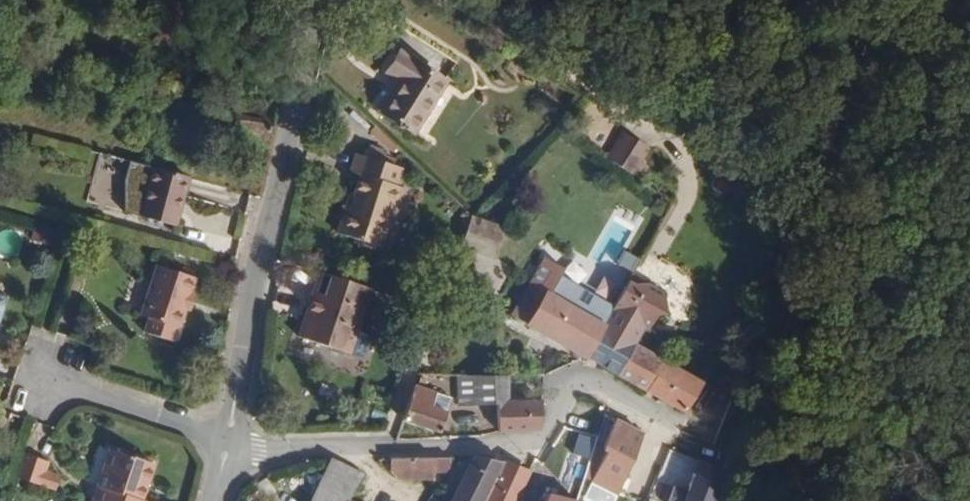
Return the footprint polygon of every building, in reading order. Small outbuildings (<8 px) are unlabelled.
[(381,113),(413,133),(446,81),(399,52),(387,72),(401,81),(381,113)] [(180,131),(267,147),(275,106),(188,91),(180,131)] [(624,135),(609,160),(638,179),(647,165),(640,160),(647,149),(624,135)] [(370,148),(367,157),(382,162),(383,157),(385,152),(370,148)] [(345,207),(336,233),(379,247),(390,215),(395,217),(404,188),(396,186),(401,168),(392,165),(382,162),(367,157),(356,153),(350,173),(359,176),(352,197),(349,208),(345,207)] [(383,157),(382,162),(392,165),(393,160),(383,157)] [(140,216),(174,225),(187,176),(153,167),(140,216)] [(494,257),(504,229),(471,218),(461,246),(494,257)] [(49,243),(53,229),(35,223),(31,238),(49,243)] [(586,356),(602,326),(592,320),(602,303),(560,278),(564,272),(544,261),(513,314),(528,323),(527,324),(585,357),(586,356)] [(156,265),(140,315),(149,318),(144,332),(163,338),(166,330),(174,326),(178,327),(189,293),(187,293),(192,276),(156,265)] [(307,308),(311,309),(323,273),(319,272),(307,308)] [(357,331),(371,289),(323,273),(311,309),(307,308),(298,337),(349,354),(357,331)] [(631,275),(628,281),(633,284),(647,283),(631,275)] [(633,284),(628,281),(602,326),(586,356),(617,373),(635,344),(650,314),(665,315),(664,293),(647,283),(633,284)] [(185,308),(190,309),(194,295),(189,294),(185,308)] [(362,358),(370,335),(357,331),(349,354),(362,358)] [(665,361),(635,344),(617,373),(615,375),(646,392),(665,361)] [(646,392),(684,413),(702,383),(665,361),(646,392)] [(508,401),(508,375),(458,375),(460,407),(497,405),(508,401)] [(416,377),(402,420),(439,432),(449,398),(423,388),(425,380),(416,377)] [(539,431),(541,401),(508,401),(497,405),(498,432),(539,431)] [(614,420),(602,450),(606,452),(600,466),(623,477),(630,464),(641,433),(614,420)] [(153,463),(110,449),(93,500),(143,500),(141,500),(153,463)] [(575,484),(584,459),(568,451),(558,478),(575,484)] [(59,488),(65,466),(24,454),(18,477),(59,488)] [(474,456),(451,500),(515,500),(528,473),(504,464),(496,480),(496,479),(503,462),(474,456)] [(450,472),(450,457),(435,457),(389,458),(389,470),(397,477),(435,479),(435,472),(450,472)] [(311,500),(350,500),(348,500),(362,473),(331,459),(311,500)] [(698,460),(687,490),(674,485),(668,500),(714,500),(726,470),(698,460)] [(580,497),(547,490),(544,500),(579,500),(580,497)]
